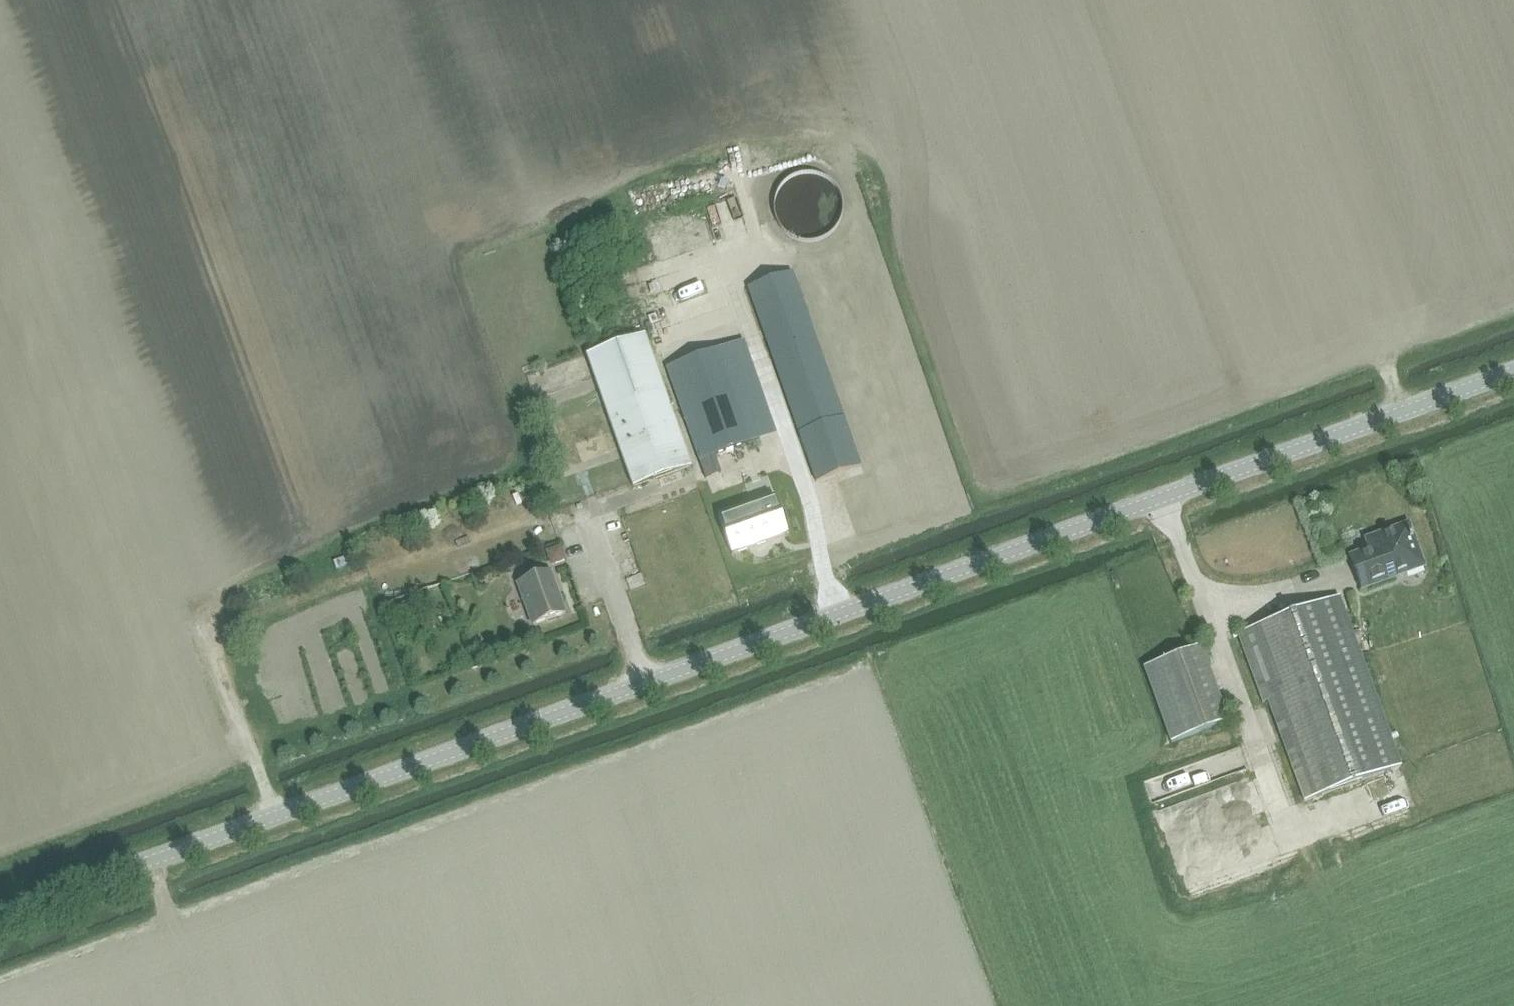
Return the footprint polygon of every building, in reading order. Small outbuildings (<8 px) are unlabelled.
[(816,481),(860,466),(791,272),(747,287),(816,481)] [(633,487),(691,467),(644,334),(587,355),(633,487)] [(698,458),(775,431),(743,340),(666,368),(698,458)] [(732,553),(776,538),(771,525),(782,521),(774,496),(719,516),(732,553)] [(656,517),(646,521),(650,531),(660,526),(656,517)] [(1361,587),(1422,565),(1407,524),(1372,537),(1376,547),(1349,556),(1361,587)] [(561,546),(547,551),(552,565),(566,560),(561,546)] [(533,625),(565,613),(549,571),(518,583),(533,625)] [(1401,765),(1338,596),(1237,633),(1263,702),(1267,700),(1305,801),(1401,765)] [(404,603),(394,613),(403,621),(413,611),(404,603)]
